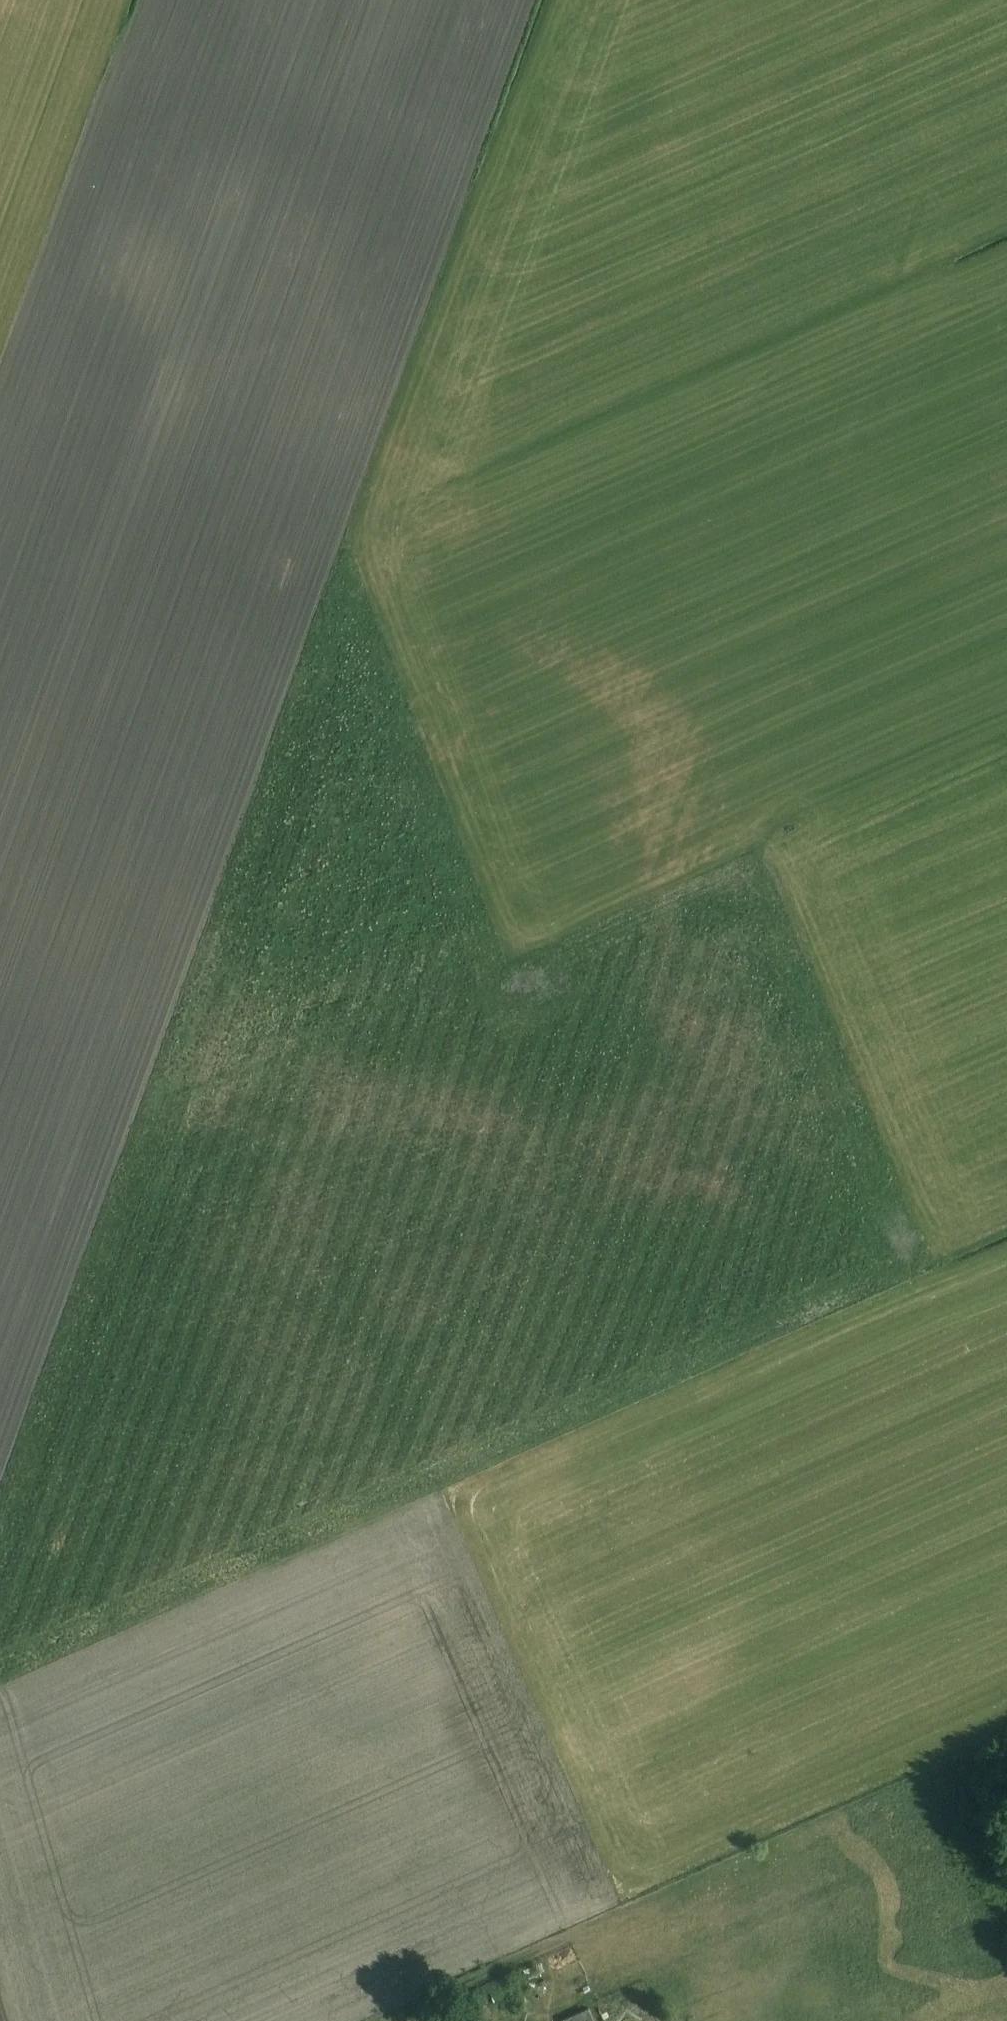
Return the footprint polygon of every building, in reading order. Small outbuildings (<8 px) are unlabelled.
[(565,2020),(585,2020),(596,2016),(590,2004),(563,2017),(565,2020)]
